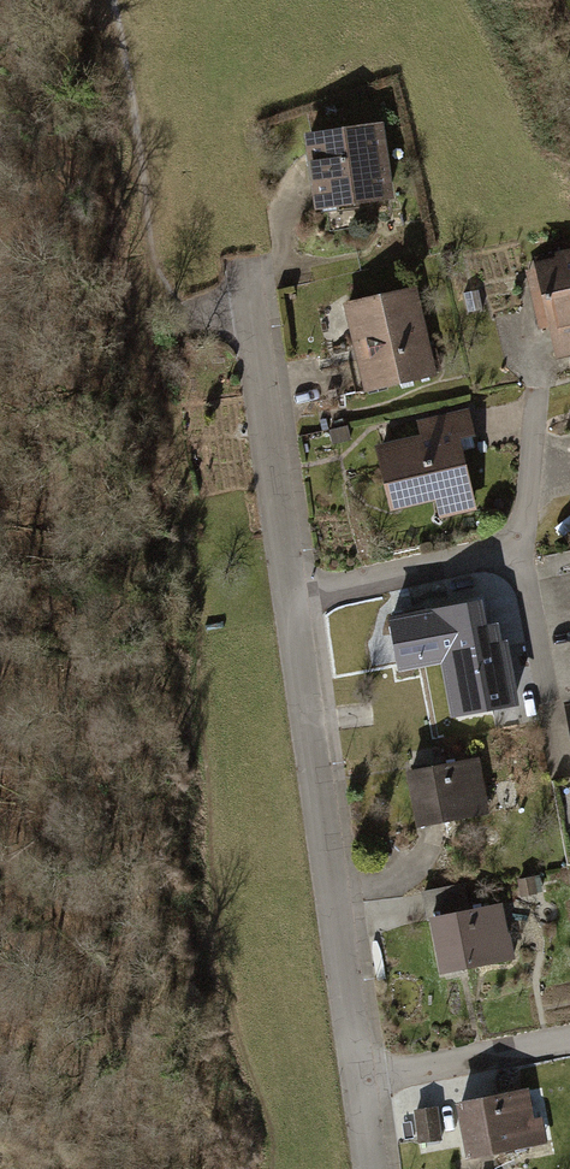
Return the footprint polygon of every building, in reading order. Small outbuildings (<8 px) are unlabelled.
[(387,126),(303,137),(315,220),(398,209),(387,126)] [(532,268),(557,364),(569,361),(569,258),(532,268)] [(413,292),(346,308),(368,393),(434,376),(413,292)] [(421,439),(373,451),(389,518),(434,507),(438,521),(479,510),(462,444),(475,441),(468,412),(417,425),(421,439)] [(451,705),(525,695),(512,604),(494,607),(491,584),(390,598),(398,659),(444,653),(451,705)] [(481,761),(405,775),(416,833),(491,818),(481,761)] [(503,908),(429,924),(440,978),(515,962),(503,908)] [(529,1092),(455,1106),(466,1162),(548,1145),(543,1118),(535,1120),(529,1092)] [(442,1141),(437,1108),(413,1111),(418,1145),(442,1141)]
